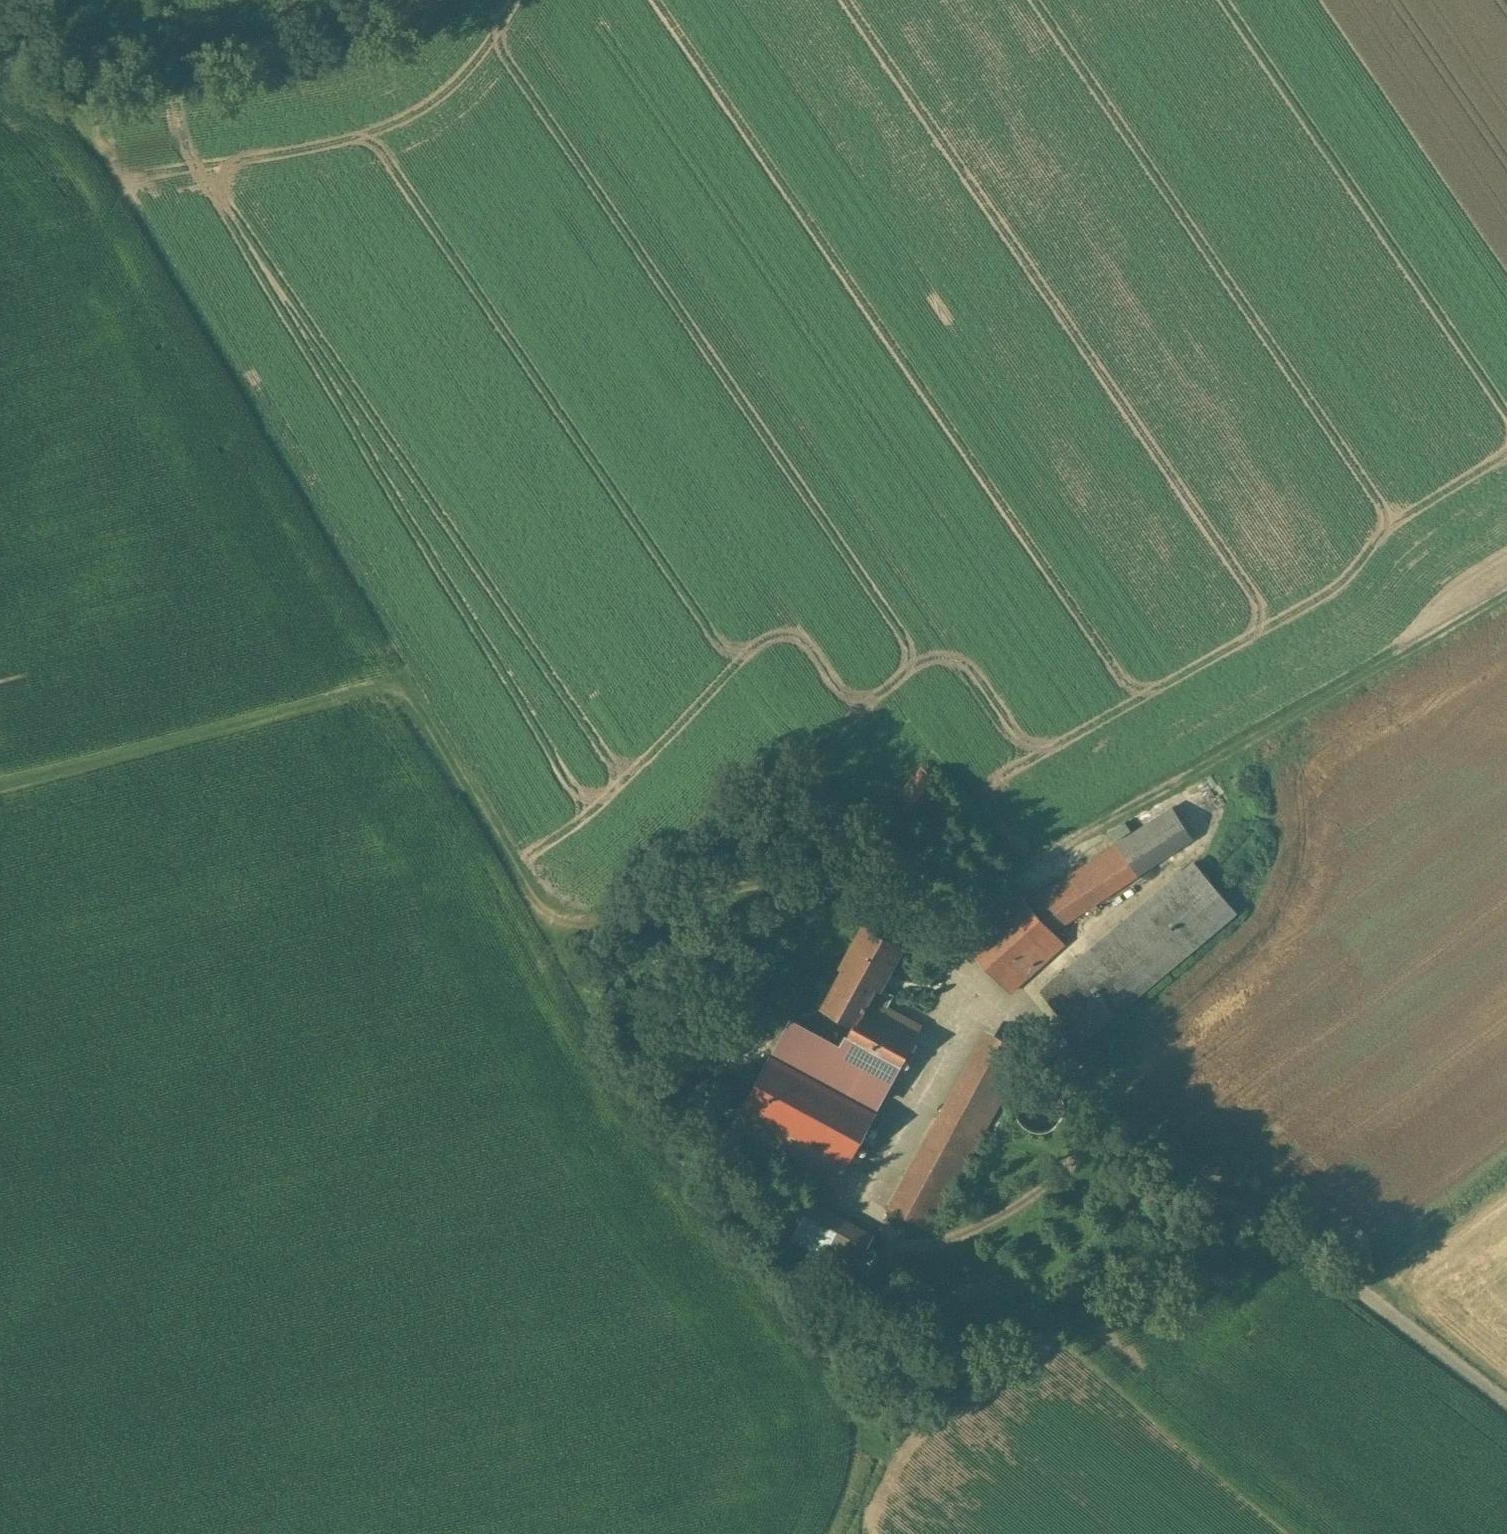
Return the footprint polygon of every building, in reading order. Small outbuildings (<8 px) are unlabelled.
[(922,766),(893,798),(910,813),(939,781),(922,766)] [(1172,806),(1026,902),(1052,929),(1192,837),(1172,806)] [(1194,862),(1039,990),(1080,1039),(1235,911),(1194,862)] [(1015,889),(961,938),(1009,991),(1063,942),(1052,929),(1026,902),(1015,889)] [(864,924),(840,967),(843,968),(822,1007),(853,1023),(855,1024),(876,986),(878,987),(879,986),(901,945),(864,924)] [(876,986),(855,1024),(853,1023),(840,1048),(893,1077),(920,1026),(886,1007),(893,994),(879,986),(878,987),(876,986)] [(985,1029),(935,1121),(976,1142),(1026,1051),(985,1029)] [(874,1112),(768,1055),(742,1103),(848,1160),(874,1112)] [(1062,1115),(1064,1105),(1062,1096),(1056,1088),(1048,1083),(1038,1081),(1029,1083),(1021,1088),(1016,1097),(1014,1106),(1016,1116),(1022,1123),(1030,1129),(1039,1130),(1049,1128),(1057,1123),(1062,1115)] [(935,1121),(888,1206),(929,1228),(976,1142),(935,1121)] [(872,1235),(811,1200),(791,1236),(853,1270),(872,1235)]
